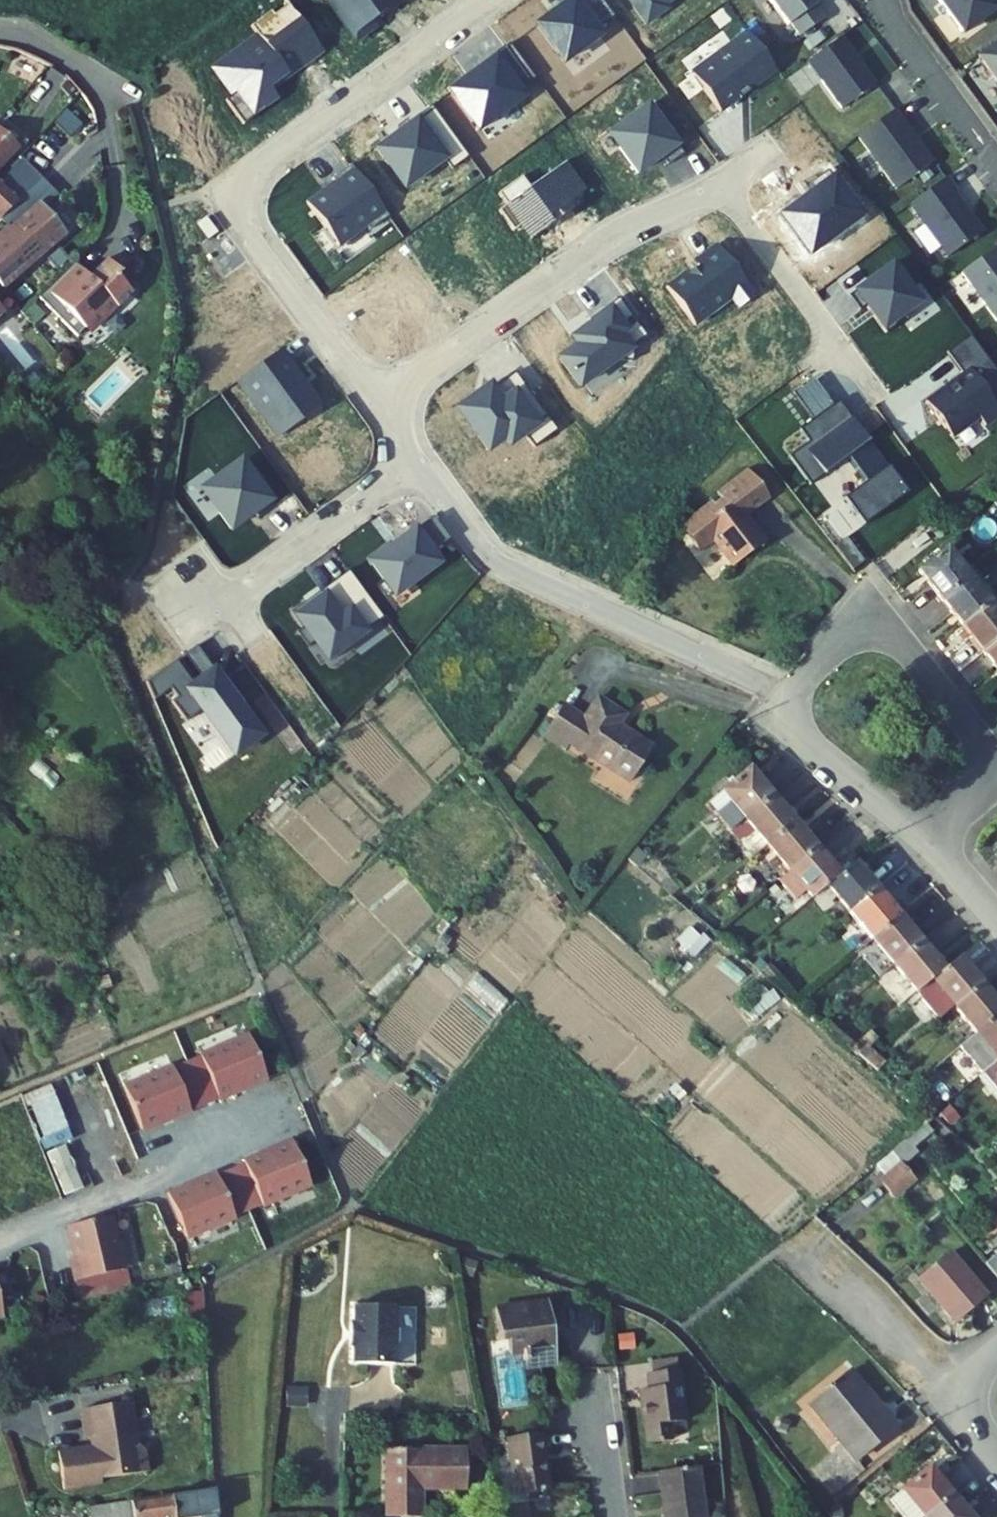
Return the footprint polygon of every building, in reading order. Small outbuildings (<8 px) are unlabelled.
[(356,39),(377,24),(373,19),(380,14),(382,16),(401,2),(399,0),(328,0),(356,39)] [(564,60),(601,34),(597,29),(616,15),(604,0),(581,0),(577,3),(576,0),(571,0),(538,24),(564,60)] [(647,23),(669,7),(666,4),(672,0),(631,0),(647,23)] [(818,0),(770,0),(788,25),(792,22),(800,34),(825,17),(816,5),(820,3),(818,0)] [(989,0),(941,0),(963,30),(994,7),(989,0)] [(235,92),(226,98),(244,123),(266,107),(264,104),(276,94),(270,85),(322,47),(289,2),(274,13),(272,10),(251,24),(260,36),(217,67),(235,92)] [(722,110),(778,69),(751,32),(695,72),(722,110)] [(877,82),(843,35),(808,61),(842,107),(877,82)] [(979,54),(996,79),(996,41),(979,54)] [(507,45),(532,80),(536,77),(511,42),(507,45)] [(468,73),(449,88),(479,129),(525,95),(520,89),(532,80),(507,45),(481,65),(481,66),(469,75),(468,73)] [(610,133),(639,172),(662,155),(669,164),(684,153),(649,104),(610,133)] [(392,134),(376,146),(406,185),(444,157),(453,168),(470,156),(432,105),(410,121),(412,123),(393,137),(392,134)] [(897,188),(934,162),(896,110),(859,136),(897,188)] [(18,143),(0,125),(0,161),(18,143)] [(2,219),(42,179),(21,157),(0,179),(0,217),(2,219)] [(587,189),(566,161),(530,187),(522,176),(499,193),(507,204),(500,209),(514,230),(522,224),(532,238),(552,223),(548,219),(556,213),(560,218),(574,207),(570,201),(587,189)] [(308,202),(339,245),(367,225),(370,229),(389,215),(351,164),(333,177),(339,186),(328,194),(325,189),(308,202)] [(780,211),(811,252),(862,215),(828,169),(810,183),(815,190),(804,199),(801,195),(780,211)] [(983,230),(954,192),(957,190),(948,177),(911,204),(948,255),(983,230)] [(6,288),(68,233),(45,210),(59,196),(42,179),(2,219),(6,224),(0,230),(0,282),(6,288)] [(217,231),(206,216),(197,223),(208,237),(217,231)] [(996,246),(962,272),(996,318),(996,246)] [(687,272),(667,286),(695,324),(732,297),(740,307),(756,295),(721,247),(698,264),(699,266),(688,274),(687,272)] [(77,262),(40,297),(78,336),(100,316),(105,321),(134,293),(119,277),(123,273),(109,259),(98,270),(100,275),(92,278),(77,262)] [(893,263),(849,295),(860,310),(867,305),(887,332),(904,320),(901,316),(921,302),(893,263)] [(579,344),(560,357),(581,385),(616,358),(633,361),(635,344),(648,336),(619,297),(590,319),(592,323),(573,336),(579,344)] [(13,329),(0,312),(0,339),(13,329)] [(996,397),(996,369),(972,334),(948,352),(964,374),(927,401),(953,436),(980,417),(986,425),(996,418),(996,404),(994,400),(996,397)] [(262,407),(283,435),(320,407),(301,381),(304,379),(281,348),(241,377),(248,386),(245,389),(260,409),(262,407)] [(472,426),(489,449),(505,437),(510,443),(524,433),(534,446),(558,429),(515,371),(479,398),(474,392),(459,403),(474,424),(472,426)] [(908,493),(840,400),(801,429),(810,441),(790,456),(811,485),(848,458),(866,482),(844,498),(864,525),(908,493)] [(241,460),(202,489),(231,528),(254,510),(257,515),(273,504),(241,460)] [(765,542),(745,515),(769,497),(748,469),(717,493),(722,500),(715,505),(713,503),(680,528),(698,551),(713,539),(734,566),(765,542)] [(449,538),(433,516),(391,547),(389,545),(370,559),(395,594),(438,562),(431,551),(449,538)] [(919,571),(940,598),(968,576),(947,548),(919,571)] [(379,620),(384,617),(343,561),(313,584),(316,588),(304,597),(301,592),(285,603),(303,627),(298,631),(309,647),(318,641),(332,660),(354,644),(351,639),(378,619),(379,620)] [(990,603),(968,576),(940,598),(962,625),(990,603)] [(962,625),(984,653),(996,642),(996,612),(990,603),(962,625)] [(984,653),(996,670),(996,642),(984,653)] [(146,682),(154,700),(170,688),(177,696),(171,701),(186,721),(202,709),(235,753),(261,734),(214,670),(193,685),(177,662),(197,647),(196,645),(146,682)] [(197,647),(177,662),(193,685),(214,670),(197,647)] [(567,749),(570,744),(630,782),(652,748),(618,726),(624,716),(597,699),(585,719),(563,705),(545,734),(567,749)] [(745,819),(773,796),(750,768),(710,802),(719,814),(731,803),(745,819)] [(754,830),(766,845),(794,822),(773,796),(745,819),(754,830)] [(738,843),(754,830),(745,819),(730,832),(729,832),(738,843)] [(794,822),(766,845),(789,872),(816,848),(794,822)] [(804,891),(811,899),(826,886),(839,875),(816,848),(789,872),(779,880),(795,899),(804,891)] [(839,875),(826,886),(849,913),(877,890),(854,863),(839,875)] [(877,890),(849,913),(871,939),(899,916),(877,890)] [(811,899),(804,891),(795,899),(802,907),(811,899)] [(879,978),(893,966),(921,942),(899,916),(871,939),(857,951),(879,978)] [(893,966),(916,993),(944,970),(921,942),(893,966)] [(944,970),(916,993),(915,994),(938,1020),(953,1007),(981,984),(959,957),(944,970)] [(953,1007),(975,1034),(996,1015),(996,1003),(981,984),(953,1007)] [(975,1034),(960,1047),(982,1073),(996,1061),(996,1015),(975,1034)] [(274,1075),(257,1032),(208,1052),(226,1097),(244,1090),(243,1088),(274,1075)] [(878,1071),(886,1062),(860,1040),(852,1049),(878,1071)] [(982,1073),(996,1091),(996,1061),(982,1073)] [(180,1064),(131,1083),(148,1126),(180,1114),(181,1116),(198,1109),(180,1064)] [(918,1153),(914,1148),(933,1132),(927,1124),(892,1152),(904,1165),(918,1153)] [(263,1206),(311,1186),(294,1143),(263,1156),(262,1154),(244,1162),(263,1206)] [(876,1166),(886,1177),(881,1181),(894,1196),(915,1179),(904,1165),(892,1152),(876,1166)] [(187,1238),(235,1218),(217,1175),(186,1188),(185,1186),(168,1194),(187,1238)] [(81,1282),(133,1269),(126,1242),(123,1242),(117,1217),(73,1227),(80,1259),(76,1260),(81,1282)] [(989,1244),(996,1254),(996,1238),(989,1244)] [(918,1280),(954,1322),(985,1295),(949,1253),(918,1280)] [(996,1254),(985,1264),(996,1279),(996,1254)] [(188,1319),(205,1318),(204,1293),(187,1293),(188,1319)] [(527,1369),(557,1365),(548,1300),(495,1307),(500,1342),(507,1341),(509,1356),(521,1355),(522,1362),(526,1361),(527,1369)] [(395,1365),(396,1307),(352,1306),(351,1364),(395,1365)] [(680,1370),(678,1358),(650,1361),(652,1373),(680,1370)] [(686,1421),(680,1370),(652,1373),(648,1374),(650,1389),(640,1390),(646,1444),(671,1441),(669,1424),(686,1421)] [(868,1400),(846,1374),(810,1404),(843,1444),(813,1470),(834,1496),(866,1470),(857,1460),(897,1427),(871,1397),(868,1400)] [(88,1446),(59,1451),(64,1490),(103,1485),(102,1480),(149,1473),(146,1450),(135,1448),(129,1404),(80,1411),(83,1440),(88,1440),(88,1446)] [(550,1492),(542,1434),(507,1438),(515,1496),(550,1492)] [(467,1449),(386,1449),(387,1498),(401,1497),(402,1516),(422,1516),(422,1489),(467,1489),(467,1449)] [(660,1472),(665,1516),(706,1516),(700,1467),(660,1472)] [(901,1490),(923,1516),(924,1516),(952,1494),(929,1467),(901,1490)] [(901,1490),(890,1499),(905,1516),(923,1516),(901,1490)] [(215,1491),(124,1505),(125,1516),(218,1516),(215,1491)] [(924,1516),(970,1516),(952,1494),(924,1516)] [(401,1497),(387,1498),(387,1516),(402,1516),(401,1497)] [(91,1516),(125,1516),(124,1505),(90,1510),(91,1516)]
